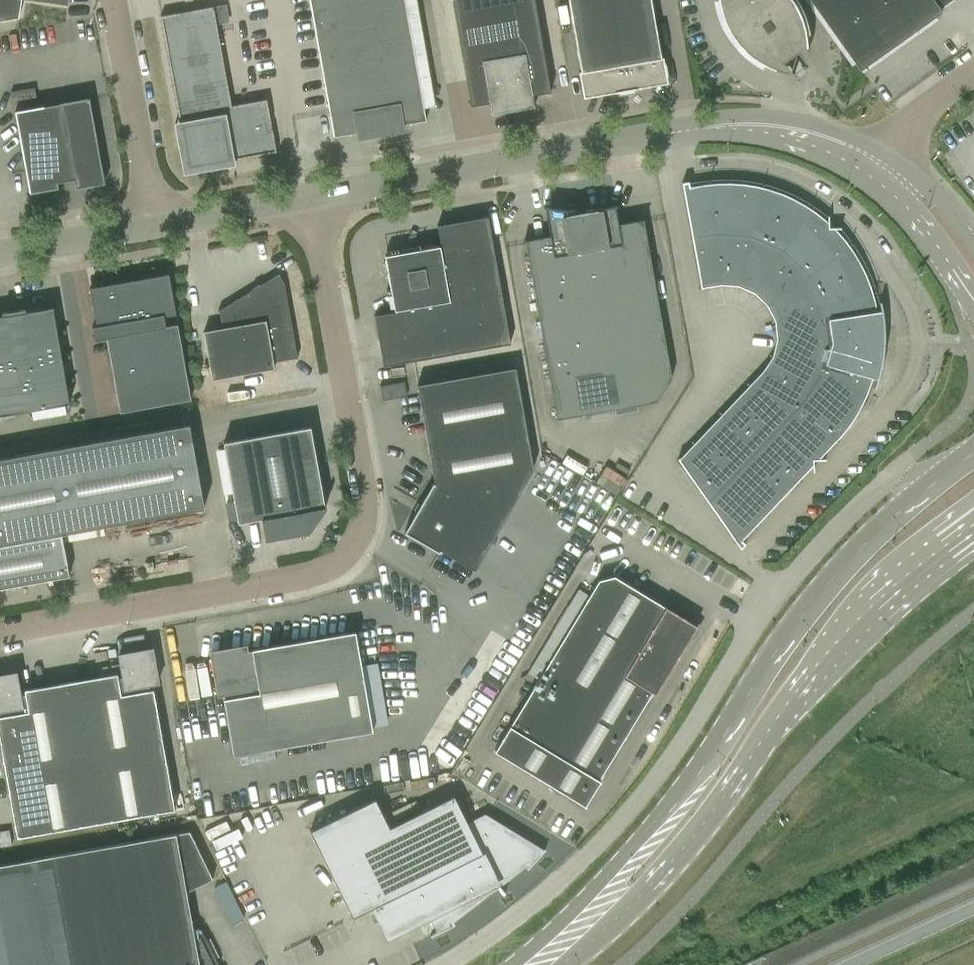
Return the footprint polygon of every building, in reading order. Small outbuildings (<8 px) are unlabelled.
[(19,18),(22,0),(0,0),(0,21),(19,18)] [(334,137),(359,133),(360,137),(403,130),(402,125),(427,121),(424,107),(436,105),(417,0),(310,0),(334,137)] [(551,92),(535,0),(453,0),(471,106),(490,103),(492,114),(535,107),(533,95),(551,92)] [(668,83),(664,57),(661,58),(651,0),(569,0),(581,72),(579,72),(584,98),(668,83)] [(793,73),(804,65),(805,60),(806,55),(806,50),(806,45),(806,41),(806,36),(805,33),(804,28),(804,26),(802,21),(801,17),(799,12),(798,10),(796,6),(794,4),(792,0),(718,0),(718,1),(719,5),(720,10),(722,15),(723,19),(725,24),(727,28),(730,32),(732,36),(735,40),(738,44),(742,48),(745,51),(749,54),(753,57),(757,60),(761,62),(765,65),(769,67),(774,69),(778,70),(783,71),(788,73),(793,73)] [(849,54),(860,70),(942,12),(940,9),(953,0),(810,0),(849,54)] [(208,157),(209,157),(211,164),(277,152),(267,99),(232,106),(213,6),(161,16),(184,146),(191,145),(192,145),(192,148),(193,149),(194,150),(196,152),(197,153),(198,154),(201,156),(204,157),(205,157),(208,157)] [(76,189),(105,183),(90,98),(15,111),(30,193),(59,188),(75,186),(76,189)] [(697,185),(690,187),(689,181),(682,183),(702,288),(703,288),(703,287),(721,284),(738,286),(754,293),(767,305),(775,321),(777,338),(773,356),(763,370),(679,458),(741,549),(746,544),(742,540),(839,439),(844,432),(848,427),(852,421),(856,416),(859,410),(861,406),(864,400),(866,396),(868,392),(870,386),(875,388),(878,379),(880,373),(881,370),(881,367),(882,361),(883,359),(884,352),(884,346),(884,343),(884,340),(884,334),(884,328),(884,325),(884,319),(883,313),(882,307),(881,301),(875,303),(874,298),(873,293),(872,288),(870,283),(868,279),(866,274),(864,269),(862,265),(860,261),(857,256),(854,252),(852,248),(849,244),(846,240),(842,236),(839,232),(832,225),(829,222),(821,215),(817,212),(809,207),(804,204),(796,199),(787,195),(780,192),(771,189),(764,187),(757,186),(751,184),(744,184),(734,183),(727,182),(720,183),(713,183),(707,184),(697,185)] [(619,224),(616,205),(611,206),(601,208),(591,209),(581,210),(574,210),(566,209),(561,209),(551,208),(544,206),(544,207),(545,208),(550,236),(526,240),(557,419),(656,401),(672,378),(644,219),(619,224)] [(511,344),(488,216),(437,225),(441,245),(385,255),(395,312),(374,315),(383,366),(511,344)] [(296,359),(298,358),(284,282),(280,273),(218,311),(219,312),(220,312),(223,328),(204,331),(212,380),(275,369),(274,362),(296,358),(296,359)] [(120,413),(192,400),(178,324),(166,326),(164,316),(176,314),(169,274),(90,288),(97,326),(92,327),(95,340),(107,338),(120,413)] [(56,406),(70,403),(53,307),(26,312),(26,308),(2,312),(3,316),(0,316),(0,416),(23,412),(25,421),(57,415),(56,406)] [(110,375),(109,357),(106,357),(106,352),(97,352),(98,376),(110,375)] [(418,385),(433,472),(435,484),(433,483),(405,533),(440,553),(441,551),(475,571),(534,470),(516,367),(418,385)] [(383,400),(407,396),(405,382),(380,386),(383,400)] [(204,508),(189,424),(0,459),(0,589),(69,576),(62,534),(204,508)] [(309,532),(326,507),(325,503),(324,504),(311,427),(224,442),(238,523),(262,518),(266,539),(309,532)] [(657,695),(698,626),(615,576),(599,580),(495,751),(586,807),(601,781),(600,780),(653,693),(657,695)] [(234,755),(373,731),(356,632),(217,655),(234,755)] [(118,674),(72,682),(97,823),(175,810),(154,689),(150,690),(149,684),(159,682),(159,681),(158,681),(153,650),(153,649),(119,655),(120,656),(124,677),(118,678),(118,674)] [(97,823),(72,682),(25,690),(26,694),(20,695),(16,674),(17,674),(17,673),(0,676),(0,715),(0,716),(0,737),(18,837),(97,823)] [(376,799),(310,831),(346,905),(353,919),(372,910),(378,923),(381,921),(389,937),(423,920),(431,937),(448,928),(446,925),(531,860),(534,863),(544,851),(485,816),(469,824),(454,795),(390,827),(376,799)] [(204,933),(195,937),(188,892),(214,879),(190,831),(0,865),(0,964),(219,964),(204,933)]
